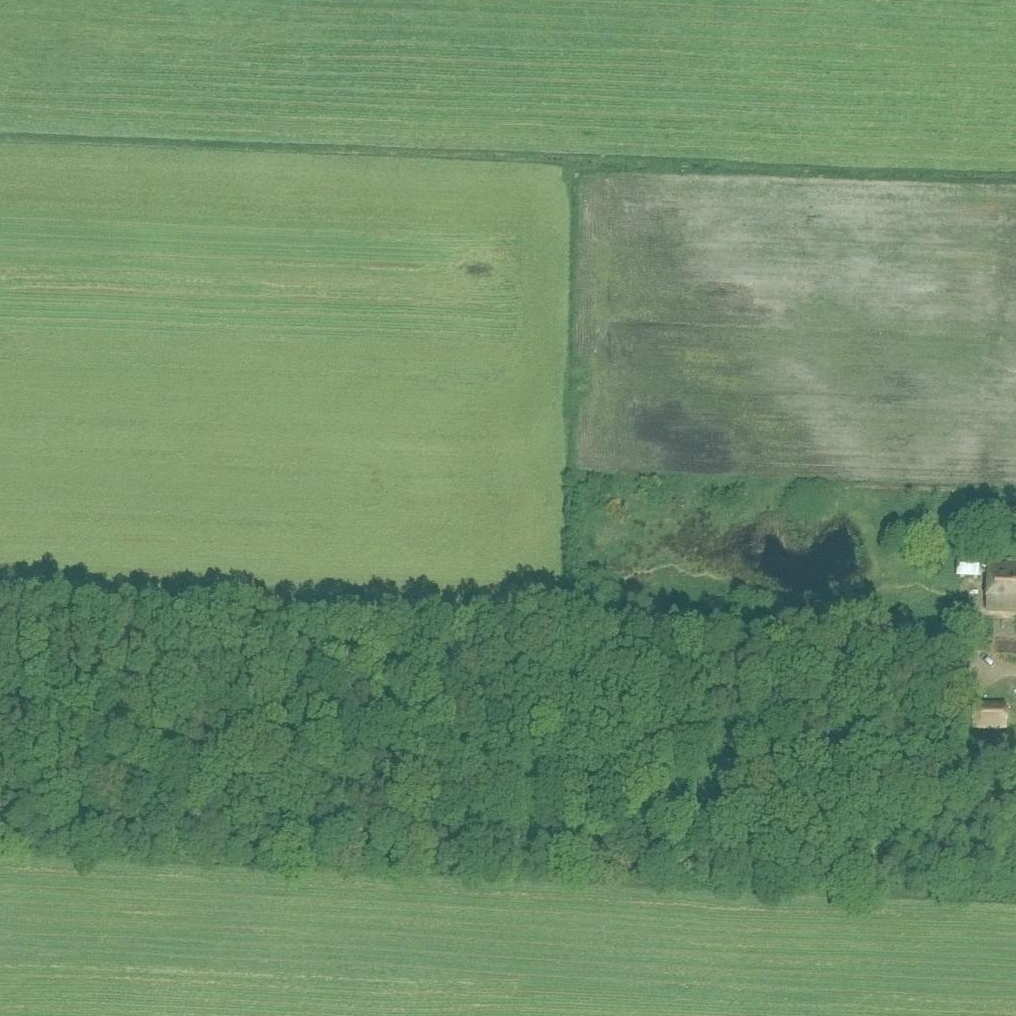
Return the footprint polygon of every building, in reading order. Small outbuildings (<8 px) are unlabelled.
[(988,567),(987,611),(1015,612),(1015,568),(988,567)]
